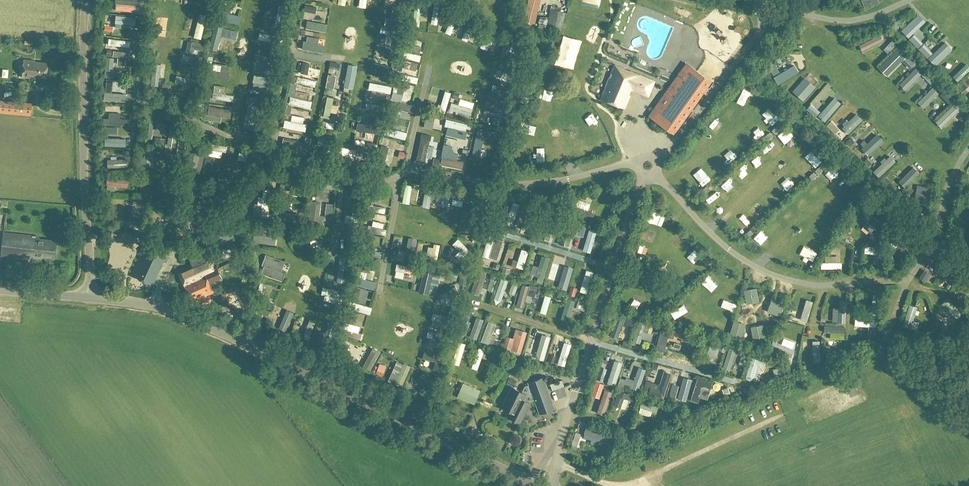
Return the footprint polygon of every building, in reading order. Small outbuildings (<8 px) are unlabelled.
[(550,8),(549,14),(560,17),(561,11),(550,8)] [(918,15),(901,31),(909,39),(925,23),(918,15)] [(328,32),(329,24),(310,19),(308,27),(328,32)] [(120,28),(138,27),(138,20),(119,21),(120,28)] [(455,36),(461,23),(453,20),(447,32),(455,36)] [(388,25),(381,28),(384,35),(391,32),(388,25)] [(470,42),(475,30),(469,27),(464,39),(470,42)] [(490,28),(482,48),(492,52),(500,32),(490,28)] [(261,42),(270,44),(272,36),(263,34),(261,42)] [(880,36),(859,46),(862,53),(883,43),(880,36)] [(914,36),(909,41),(927,59),(933,54),(914,36)] [(892,41),(884,50),(888,54),(896,45),(892,41)] [(133,50),(134,42),(116,42),(116,50),(133,50)] [(928,60),(935,67),(953,49),(946,42),(928,60)] [(307,52),(325,52),(325,43),(307,43),(307,52)] [(421,52),(423,46),(413,43),(411,49),(421,52)] [(404,57),(422,60),(423,53),(405,50),(404,57)] [(193,63),(181,61),(179,69),(199,73),(202,57),(194,55),(193,63)] [(35,62),(36,60),(24,59),(22,77),(41,79),(41,77),(46,77),(48,63),(35,62)] [(120,79),(119,60),(111,60),(112,79),(120,79)] [(772,69),(777,79),(792,71),(787,60),(772,69)] [(355,87),(358,63),(349,62),(346,86),(355,87)] [(688,62),(650,116),(673,132),(709,81),(703,77),(704,74),(688,62)] [(625,107),(630,95),(629,94),(631,89),(633,90),(633,89),(647,95),(653,80),(615,64),(606,85),(607,85),(602,97),(625,107)] [(342,83),(343,72),(329,71),(328,82),(342,83)] [(406,72),(405,79),(418,83),(420,76),(406,72)] [(213,73),(212,81),(232,83),(233,75),(213,73)] [(301,84),(318,88),(320,81),(302,76),(301,84)] [(963,92),(968,87),(968,78),(959,87),(963,92)] [(409,84),(405,99),(413,101),(417,86),(409,84)] [(217,89),(217,103),(237,104),(237,97),(227,96),(227,90),(217,89)] [(470,112),(473,94),(466,93),(463,111),(470,112)] [(129,95),(109,95),(109,104),(129,104),(129,95)] [(333,116),(335,96),(328,95),(326,116),(333,116)] [(313,110),(315,101),(294,97),(292,106),(313,110)] [(810,103),(806,108),(824,124),(842,104),(835,97),(821,113),(810,103)] [(30,115),(32,103),(0,100),(0,112),(30,115)] [(414,111),(415,104),(396,102),(395,109),(414,111)] [(487,106),(485,111),(497,116),(499,110),(487,106)] [(155,111),(147,110),(143,137),(152,138),(153,128),(160,129),(162,114),(155,113),(155,111)] [(389,130),(398,132),(403,114),(394,112),(389,130)] [(444,124),(451,125),(450,134),(465,136),(467,123),(445,119),(444,124)] [(288,121),(286,130),(308,134),(310,124),(288,121)] [(524,125),(522,134),(535,137),(537,128),(524,125)] [(421,154),(429,157),(434,136),(426,134),(421,154)] [(407,158),(410,145),(401,143),(398,156),(407,158)] [(228,157),(227,147),(213,148),(213,158),(228,157)] [(166,159),(166,149),(149,150),(150,166),(155,165),(154,160),(166,159)] [(198,173),(202,155),(196,153),(192,172),(198,173)] [(110,158),(110,171),(130,171),(130,158),(110,158)] [(914,168),(899,183),(905,189),(920,174),(914,168)] [(707,184),(711,176),(704,172),(700,180),(707,184)] [(312,187),(312,178),(290,177),(290,187),(312,187)] [(131,188),(131,178),(110,178),(110,188),(131,188)] [(818,198),(824,194),(817,183),(811,186),(818,198)] [(412,205),(415,185),(408,184),(405,204),(412,205)] [(931,186),(918,184),(915,202),(928,204),(931,186)] [(431,208),(433,199),(437,200),(440,189),(430,186),(425,206),(431,208)] [(715,186),(707,193),(716,203),(724,196),(715,186)] [(450,210),(462,201),(459,196),(446,204),(450,210)] [(322,202),(311,201),(311,203),(309,224),(325,225),(326,216),(320,215),(322,202)] [(512,202),(504,226),(512,228),(519,204),(512,202)] [(370,212),(387,215),(388,208),(371,205),(370,212)] [(525,233),(532,235),(539,212),(532,210),(525,233)] [(540,237),(547,239),(555,214),(547,212),(540,237)] [(745,216),(740,221),(746,228),(752,223),(745,216)] [(872,217),(868,221),(871,224),(867,228),(879,240),(887,232),(872,217)] [(560,243),(567,245),(575,220),(568,218),(560,243)] [(242,220),(205,236),(210,247),(247,231),(242,220)] [(374,231),(387,234),(389,224),(376,222),(374,231)] [(168,234),(178,241),(184,231),(175,225),(168,234)] [(597,233),(589,231),(582,252),(591,255),(597,233)] [(4,255),(36,258),(37,256),(55,258),(56,241),(38,239),(39,236),(31,235),(7,233),(3,232),(1,255),(4,255)] [(488,236),(482,258),(489,260),(490,257),(495,258),(500,239),(488,236)] [(164,239),(160,245),(164,252),(172,251),(175,245),(171,238),(164,239)] [(169,256),(156,251),(160,243),(151,239),(148,247),(144,245),(131,273),(157,285),(158,281),(155,277),(162,261),(167,260),(169,256)] [(893,246),(899,252),(904,247),(898,241),(893,246)] [(869,258),(882,258),(883,249),(869,249),(869,258)] [(523,271),(528,253),(521,251),(516,269),(523,271)] [(215,269),(207,253),(194,259),(196,261),(194,262),(177,270),(185,287),(215,269)] [(542,282),(548,262),(542,260),(536,281),(542,282)] [(282,279),(284,263),(270,261),(268,277),(282,279)] [(940,262),(935,270),(953,281),(958,273),(940,262)] [(418,278),(420,268),(399,263),(397,274),(418,278)] [(213,302),(210,295),(215,292),(210,282),(222,277),(221,275),(221,273),(220,271),(219,270),(218,268),(215,269),(185,287),(193,303),(202,299),(205,305),(213,302)] [(565,289),(571,271),(564,269),(559,287),(565,289)] [(931,273),(924,269),(920,277),(926,281),(931,273)] [(593,274),(586,271),(579,293),(587,296),(593,274)] [(479,297),(486,275),(478,273),(471,294),(479,297)] [(490,277),(488,283),(495,285),(497,279),(490,277)] [(501,279),(493,300),(501,303),(509,282),(501,279)] [(378,291),(380,285),(362,281),(360,287),(378,291)] [(957,282),(950,294),(956,297),(963,286),(957,282)] [(522,286),(516,308),(522,309),(528,288),(522,286)] [(577,290),(570,287),(567,295),(574,298),(577,290)] [(339,303),(338,290),(326,290),(327,304),(339,303)] [(882,293),(874,292),(870,314),(877,315),(882,293)] [(544,296),(539,314),(545,316),(550,298),(544,296)] [(964,313),(950,296),(943,303),(957,319),(964,313)] [(800,319),(808,321),(814,300),(806,297),(800,319)] [(567,302),(561,322),(567,324),(573,304),(567,302)] [(847,303),(840,303),(839,323),(846,323),(847,303)] [(918,305),(909,303),(903,327),(912,329),(918,305)] [(473,311),(465,308),(463,316),(471,318),(473,311)] [(292,313),(285,326),(291,329),(297,316),(292,313)] [(622,340),(628,318),(619,315),(613,338),(622,340)] [(876,327),(877,319),(856,317),(855,326),(876,327)] [(476,341),(483,320),(476,318),(469,339),(476,341)] [(640,320),(632,343),(640,346),(648,323),(640,320)] [(470,336),(474,323),(468,321),(464,334),(470,336)] [(488,346),(496,325),(488,322),(480,344),(488,346)] [(664,328),(657,350),(664,352),(666,344),(672,345),(676,332),(664,328)] [(519,360),(526,333),(516,330),(508,357),(519,360)] [(365,341),(366,334),(348,331),(347,337),(365,341)] [(544,362),(551,338),(542,335),(535,360),(544,362)] [(512,339),(507,337),(502,353),(508,355),(512,339)] [(821,339),(813,339),(813,362),(821,362),(821,339)] [(793,342),(774,340),(773,350),(792,352),(793,342)] [(721,345),(709,341),(702,362),(709,364),(711,356),(717,357),(721,345)] [(449,361),(456,364),(463,344),(456,342),(449,361)] [(557,366),(564,368),(571,345),(564,343),(557,366)] [(470,369),(477,371),(484,351),(477,349),(470,369)] [(728,349),(723,370),(730,372),(736,351),(728,349)] [(768,359),(752,354),(746,378),(748,380),(752,382),(754,381),(758,366),(761,365),(766,367),(768,359)] [(556,356),(550,355),(548,363),(553,365),(556,356)] [(622,364),(614,361),(606,386),(615,389),(622,364)] [(408,381),(414,368),(406,364),(400,377),(408,381)] [(631,388),(637,390),(644,370),(638,368),(631,388)] [(650,386),(648,394),(663,399),(671,374),(663,371),(658,387),(656,388),(650,386)] [(509,417),(521,423),(528,407),(530,405),(531,403),(535,401),(539,414),(540,414),(539,411),(553,405),(554,409),(555,409),(554,406),(553,405),(544,379),(544,378),(543,376),(541,377),(530,381),(528,382),(529,384),(525,386),(522,392),(512,387),(502,407),(511,412),(509,417)] [(697,377),(690,401),(697,403),(701,387),(709,390),(712,382),(697,377)] [(684,402),(689,382),(684,381),(679,400),(684,402)] [(463,383),(457,397),(475,405),(481,390),(463,383)] [(727,388),(722,390),(725,397),(730,395),(727,388)] [(613,393),(604,391),(596,416),(605,419),(613,393)] [(623,399),(620,408),(625,410),(628,401),(623,399)] [(658,407),(642,403),(638,414),(650,418),(652,413),(656,414),(658,407)] [(611,433),(587,426),(584,438),(607,444),(611,433)] [(637,466),(628,469),(630,474),(639,471),(637,466)]
